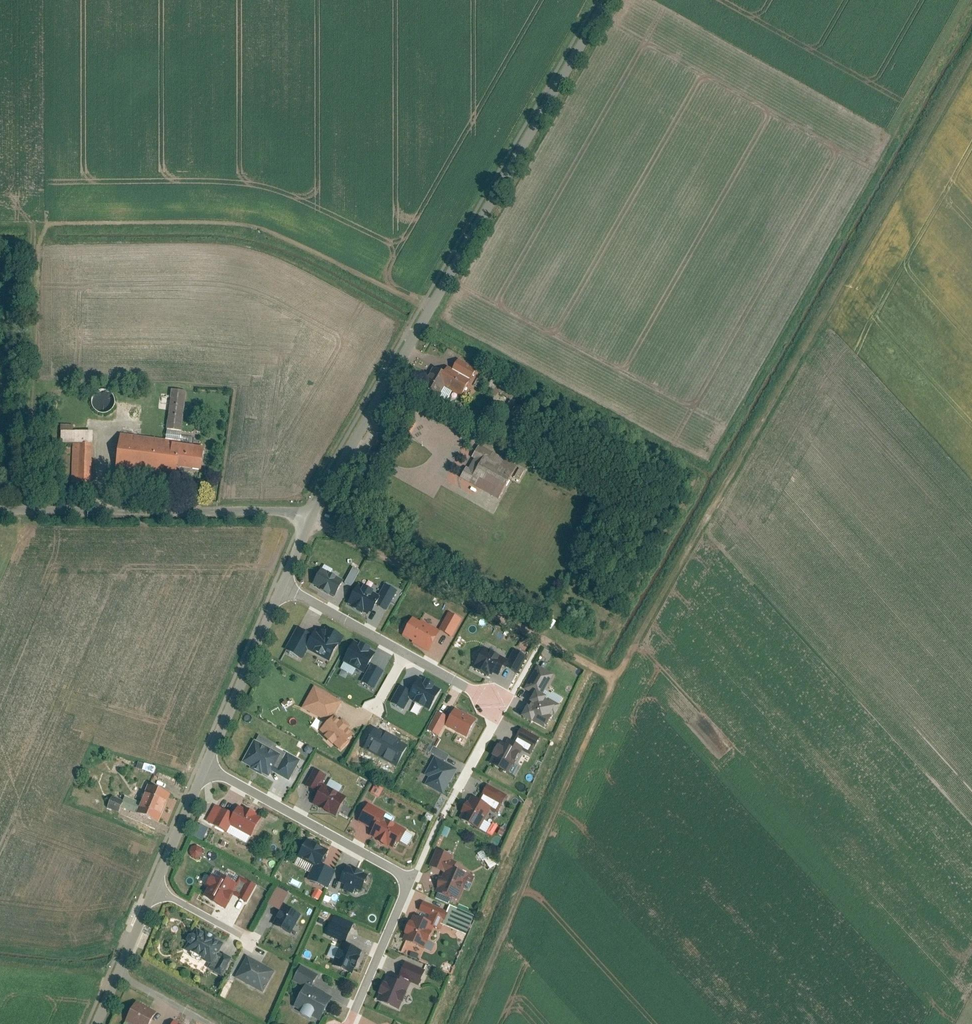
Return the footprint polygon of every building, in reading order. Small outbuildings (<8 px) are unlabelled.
[(480,370),(461,359),(455,369),(475,380),(480,370)] [(455,369),(448,364),(444,371),(433,365),(422,385),(438,394),(444,383),(466,395),(475,380),(455,369)] [(189,392),(175,390),(169,427),(184,429),(189,392)] [(95,433),(69,432),(68,443),(75,443),(95,444),(95,433)] [(209,446),(125,434),(120,467),(181,476),(183,467),(205,470),(209,446)] [(95,444),(75,443),(74,480),(93,481),(95,444)] [(470,466),(463,476),(501,499),(520,467),(483,444),(476,456),(479,458),(473,468),(470,466)] [(345,582),(320,568),(311,585),(336,599),(345,582)] [(354,587),(361,571),(354,568),(347,585),(354,587)] [(357,587),(347,605),(370,617),(371,616),(373,617),(378,608),(388,614),(399,594),(385,587),(379,598),(376,596),(378,593),(368,588),(366,591),(357,587)] [(442,629),(456,636),(466,619),(452,611),(442,629)] [(414,618),(403,637),(429,652),(440,634),(414,618)] [(300,626),(288,649),(302,656),(314,633),(300,626)] [(316,633),(307,650),(331,663),(340,646),(338,645),(342,637),(328,630),(324,637),(316,633)] [(379,654),(354,641),(342,665),(367,678),(379,654)] [(486,647),(474,667),(493,678),(495,675),(500,677),(510,661),(486,647)] [(509,668),(521,674),(531,656),(520,649),(509,668)] [(538,694),(526,716),(549,728),(565,696),(555,691),(554,693),(548,690),(557,674),(539,665),(527,689),(538,694)] [(401,686),(390,704),(403,712),(410,700),(428,711),(440,692),(420,679),(411,693),(401,686)] [(345,701),(316,684),(304,705),(333,722),(345,701)] [(476,720),(456,710),(447,728),(467,738),(476,720)] [(448,718),(437,712),(426,731),(437,737),(448,718)] [(342,715),(324,731),(342,751),(360,735),(342,715)] [(505,735),(491,763),(513,774),(524,751),(533,755),(542,735),(526,727),(519,741),(505,735)] [(409,746),(376,728),(363,750),(396,768),(409,746)] [(257,739),(245,761),(254,766),(253,768),(266,775),(267,773),(272,776),(275,770),(293,780),(304,760),(279,747),(284,738),(276,734),(273,740),(263,734),(259,741),(257,739)] [(428,776),(424,784),(445,796),(459,769),(444,761),(449,753),(433,745),(428,753),(434,756),(424,774),(428,776)] [(329,777),(316,771),(306,790),(318,796),(313,806),(338,819),(348,799),(341,795),(344,788),(332,782),(329,788),(324,786),(329,777)] [(378,783),(373,792),(381,797),(386,787),(378,783)] [(474,794),(461,820),(482,831),(493,810),(501,814),(512,794),(491,784),(483,799),(474,794)] [(170,794),(148,786),(138,813),(159,821),(170,794)] [(126,796),(124,800),(114,796),(109,807),(121,813),(124,808),(136,813),(141,803),(126,796)] [(372,802),(361,821),(376,830),(373,835),(398,849),(402,840),(411,846),(417,835),(388,819),(391,813),(372,802)] [(213,804),(204,823),(225,833),(229,826),(251,838),(261,817),(238,806),(234,815),(213,804)] [(309,837),(300,856),(305,858),(301,866),(312,872),(309,878),(330,888),(339,870),(334,867),(337,860),(330,857),(333,849),(309,837)] [(197,844),(189,854),(198,861),(206,851),(197,844)] [(457,855),(439,848),(432,866),(447,872),(439,892),(462,901),(467,889),(473,891),(480,876),(453,865),(457,855)] [(481,848),(478,854),(488,859),(491,853),(481,848)] [(347,865),(339,883),(346,886),(344,890),(353,895),(356,889),(363,892),(370,875),(347,865)] [(208,890),(204,897),(227,910),(235,897),(247,904),(257,886),(241,876),(240,879),(234,875),(235,874),(227,869),(225,874),(216,869),(205,888),(208,890)] [(266,880),(262,887),(269,891),(273,884),(266,880)] [(279,886),(270,903),(283,910),(275,925),(295,935),(306,914),(286,904),(291,893),(279,886)] [(313,895),(321,900),(325,892),(317,887),(313,895)] [(327,894),(325,901),(331,903),(334,896),(327,894)] [(417,914),(406,940),(429,950),(438,928),(444,931),(447,925),(471,935),(479,916),(454,905),(451,911),(428,901),(421,916),(417,914)] [(343,941),(333,965),(353,973),(356,967),(359,968),(364,956),(362,955),(364,950),(347,943),(353,928),(332,920),(326,934),(343,941)] [(200,928),(188,950),(196,954),(197,951),(207,956),(205,959),(214,964),(212,968),(226,976),(236,957),(227,953),(226,955),(222,953),(228,943),(220,939),(222,936),(207,928),(206,931),(200,928)] [(251,955),(239,977),(251,983),(248,988),(257,993),(259,988),(266,992),(279,970),(251,955)] [(392,971),(380,1002),(402,1010),(414,982),(424,986),(430,970),(408,961),(402,975),(392,971)] [(299,965),(290,981),(302,987),(292,1005),(320,1021),(333,998),(312,986),(319,976),(299,965)] [(126,1023),(153,1023),(160,1011),(139,1000),(126,1023)]
